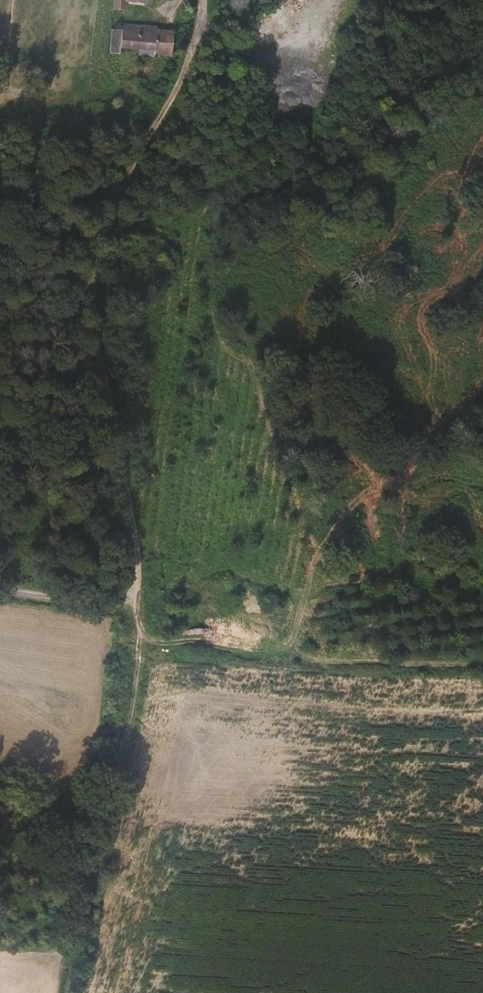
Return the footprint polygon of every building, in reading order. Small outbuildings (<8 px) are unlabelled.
[(106,7),(119,8),(120,0),(106,0),(106,7)] [(152,49),(165,49),(166,26),(149,26),(149,22),(113,20),(113,25),(112,33),(112,47),(130,48),(152,49)] [(112,55),(112,47),(112,33),(103,33),(101,54),(112,55)] [(283,109),(291,109),(291,77),(284,77),(283,109)]
